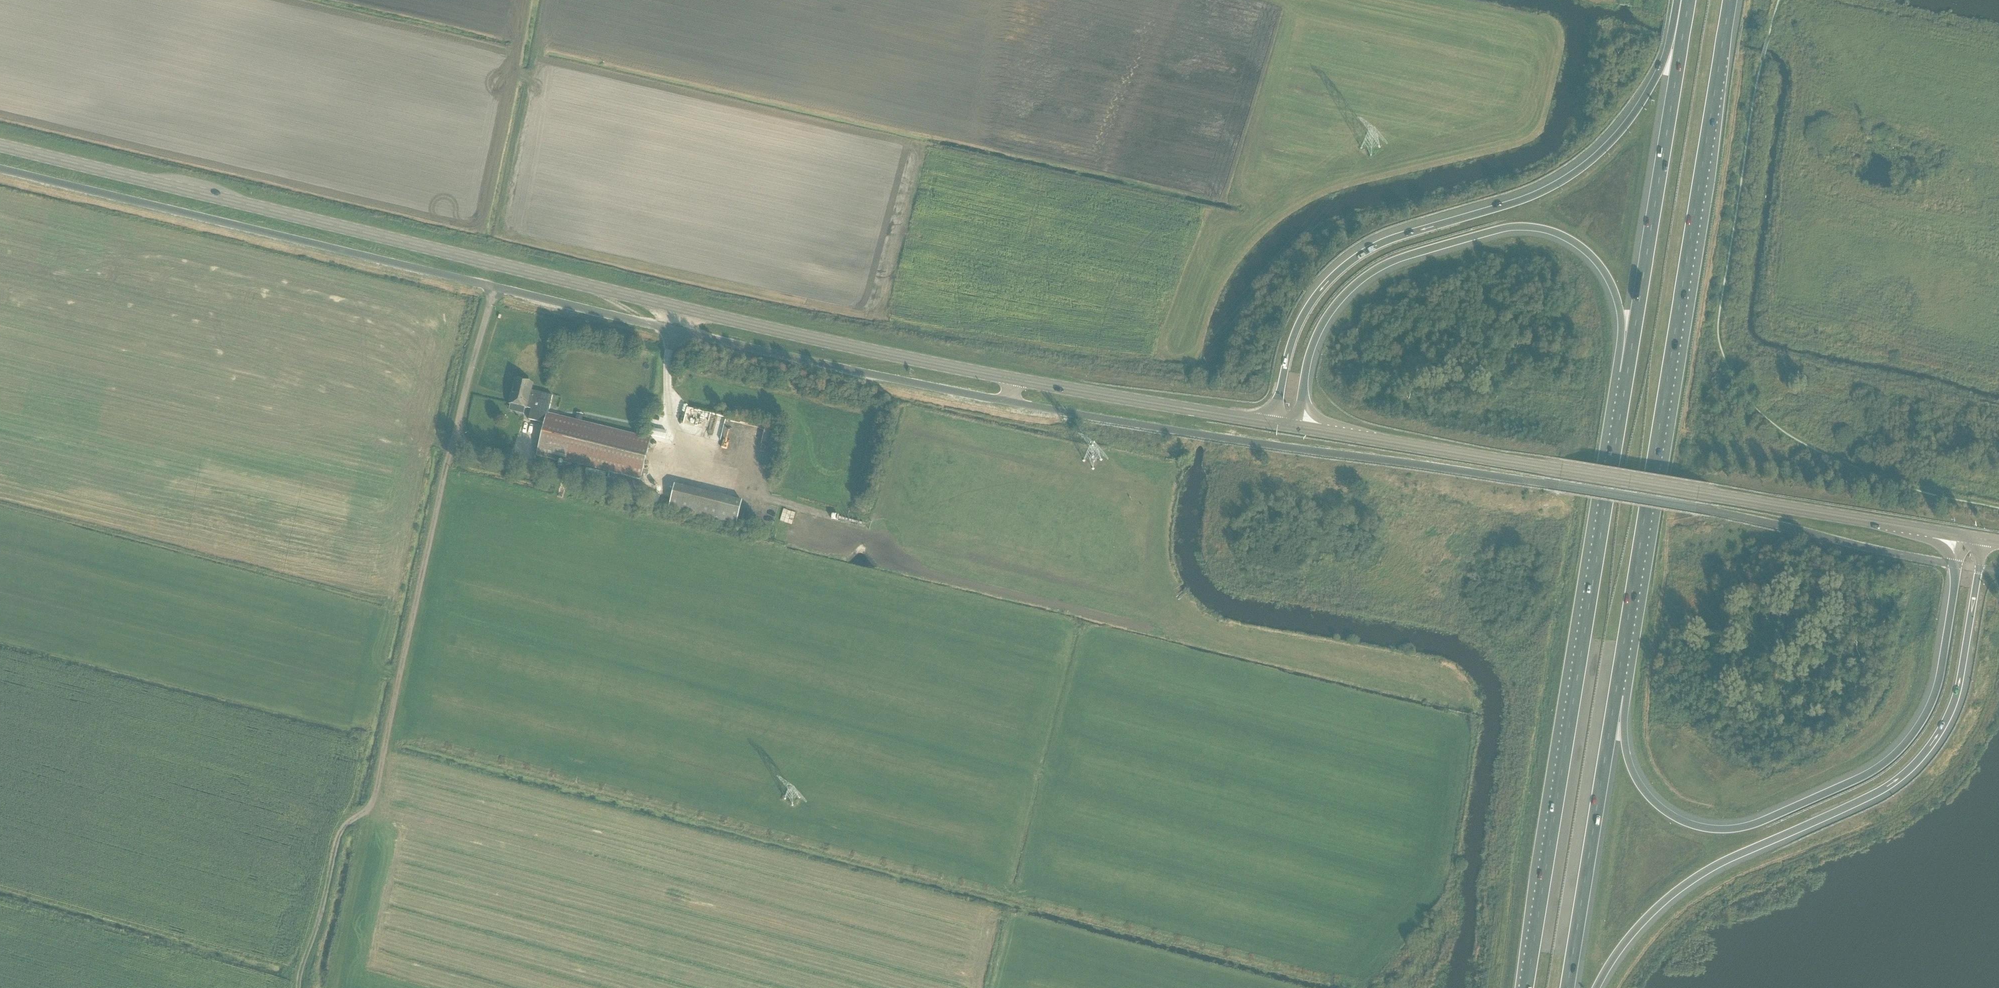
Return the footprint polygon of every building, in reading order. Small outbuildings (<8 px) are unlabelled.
[(537,456),(572,464),(572,463),(640,480),(650,439),(547,414),(548,409),(549,410),(553,396),(535,392),(535,393),(531,392),(532,384),(515,380),(509,404),(527,408),(527,407),(531,408),(528,420),(544,424),(537,456)] [(664,467),(682,473),(685,465),(676,462),(677,459),(669,456),(664,467)] [(742,502),(674,485),(668,508),(736,525),(742,502)]
